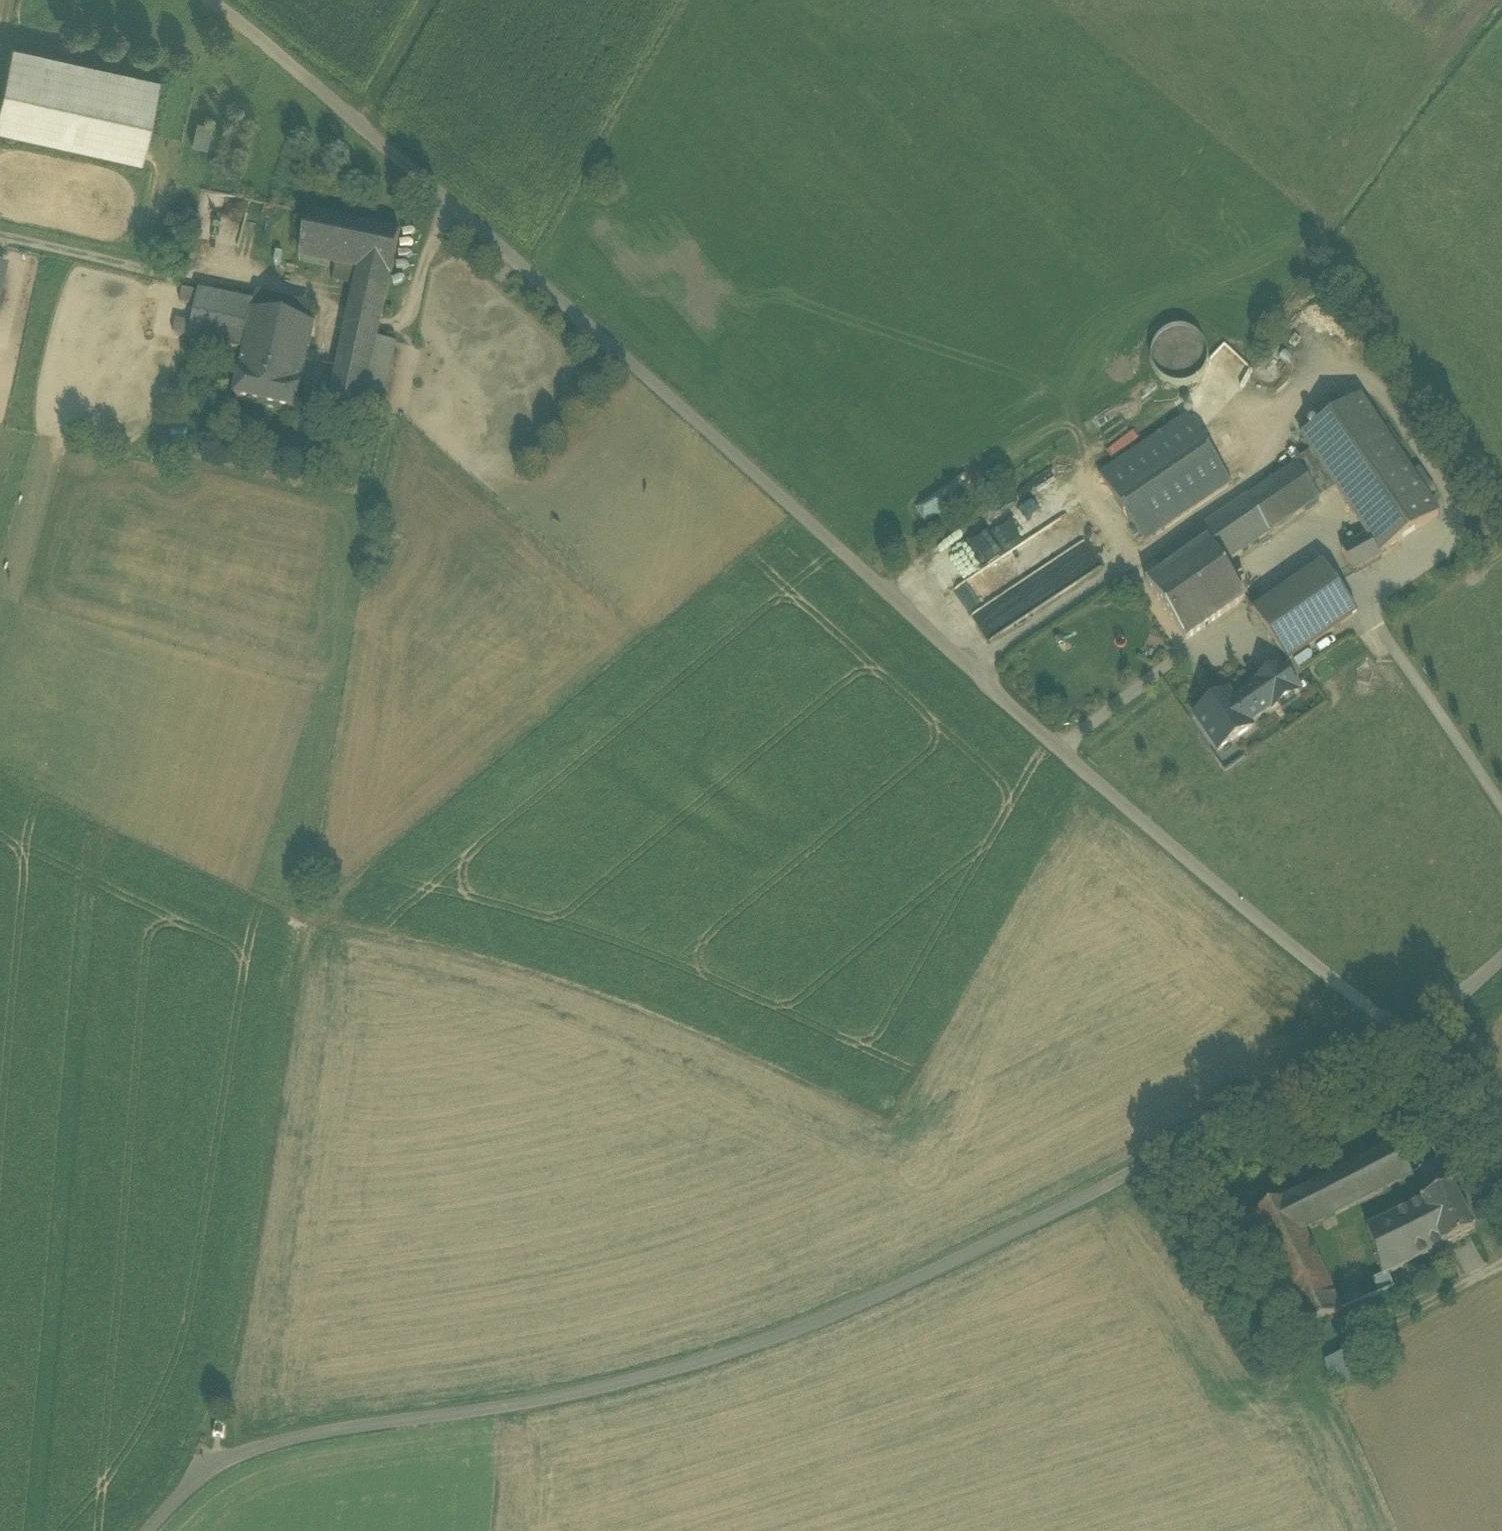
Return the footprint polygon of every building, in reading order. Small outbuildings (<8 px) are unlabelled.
[(142,160),(160,78),(11,45),(0,94),(0,129),(142,160)] [(208,144),(211,122),(196,120),(193,142),(208,144)] [(335,268),(358,273),(391,278),(400,233),(309,214),(299,260),(335,268)] [(332,282),(355,287),(358,273),(335,268),(332,282)] [(355,287),(351,307),(383,314),(391,278),(358,273),(355,287)] [(185,288),(185,305),(195,305),(196,288),(185,288)] [(245,352),(245,351),(253,313),(255,304),(199,292),(198,295),(188,339),(245,352)] [(310,306),(258,294),(255,304),(253,313),(306,325),(310,306)] [(351,307),(347,324),(379,331),(383,314),(351,307)] [(306,325),(253,313),(245,351),(306,364),(314,327),(306,325)] [(377,340),(379,331),(347,324),(328,413),(360,420),(363,407),(377,340)] [(1152,361),(1155,372),(1163,380),(1173,385),(1184,385),(1194,382),(1203,374),(1208,364),(1208,353),(1205,343),(1197,334),(1187,329),(1176,329),(1165,332),(1157,340),(1152,350),(1152,361)] [(397,344),(377,340),(363,407),(383,411),(397,344)] [(1223,345),(1213,356),(1229,369),(1239,358),(1223,345)] [(234,399),(295,413),(306,364),(245,351),(245,352),(234,399)] [(1368,537),(1380,556),(1381,555),(1439,517),(1360,398),(1301,438),(1312,454),(1336,489),(1368,537)] [(1226,425),(1202,440),(1186,416),(1099,475),(1145,543),(1232,484),(1214,457),(1237,442),(1226,425)] [(1319,501),(1336,489),(1312,454),(1297,464),(1319,501)] [(1201,529),(1224,565),(1228,562),(1319,501),(1297,464),(1206,526),(1201,529)] [(1000,520),(935,560),(959,598),(969,591),(964,583),(1028,543),(1018,529),(1010,534),(1000,520)] [(1146,584),(1185,642),(1246,600),(1224,565),(1201,529),(1156,559),(1164,571),(1146,584)] [(1380,556),(1368,537),(1342,551),(1354,572),(1382,557),(1381,555),(1380,556)] [(1275,597),(1309,647),(1357,614),(1323,565),(1276,597),(1275,596),(1275,597)] [(1254,611),(1287,662),(1309,647),(1275,597),(1254,611)] [(1256,686),(1235,701),(1250,723),(1271,709),(1272,710),(1299,692),(1282,666),(1255,685),(1256,686)] [(1253,728),(1250,723),(1235,701),(1229,693),(1195,716),(1219,751),(1253,728)] [(1270,1269),(1299,1331),(1343,1313),(1305,1230),(1412,1176),(1395,1143),(1246,1217),(1270,1269)] [(1421,1172),(1433,1198),(1452,1188),(1440,1163),(1421,1172)] [(1433,1198),(1421,1204),(1444,1249),(1475,1234),(1452,1188),(1433,1198)] [(1367,1229),(1382,1276),(1383,1278),(1388,1276),(1444,1249),(1421,1204),(1367,1229)] [(1395,1291),(1388,1276),(1383,1278),(1382,1276),(1374,1279),(1381,1297),(1395,1291)] [(1326,1365),(1336,1384),(1367,1368),(1358,1349),(1326,1365)] [(214,1438),(223,1440),(226,1429),(218,1427),(214,1438)]
